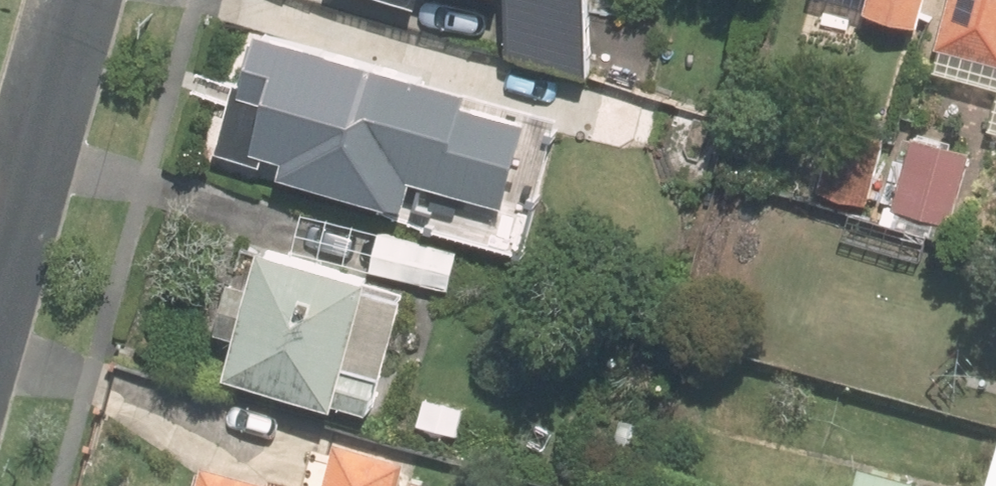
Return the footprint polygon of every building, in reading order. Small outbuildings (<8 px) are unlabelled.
[(503,56),(583,79),(575,0),(499,0),(503,56)] [(858,17),(917,33),(926,0),(863,0),(858,17)] [(935,51),(995,67),(995,0),(948,0),(935,51)] [(403,212),(411,184),(497,207),(520,123),(434,100),(438,88),(306,52),(272,177),(403,212)] [(814,192),(867,207),(886,139),(832,125),(814,192)] [(965,158),(909,143),(890,214),(946,229),(965,158)] [(457,260),(296,217),(288,249),(448,293),(457,260)] [(253,255),(244,287),(224,282),(212,329),(231,335),(218,380),(364,420),(398,294),(253,255)] [(460,413),(419,402),(411,430),(453,441),(460,413)] [(648,428),(621,421),(610,462),(637,469),(648,428)] [(331,461),(324,485),(397,485),(399,479),(331,461)]
